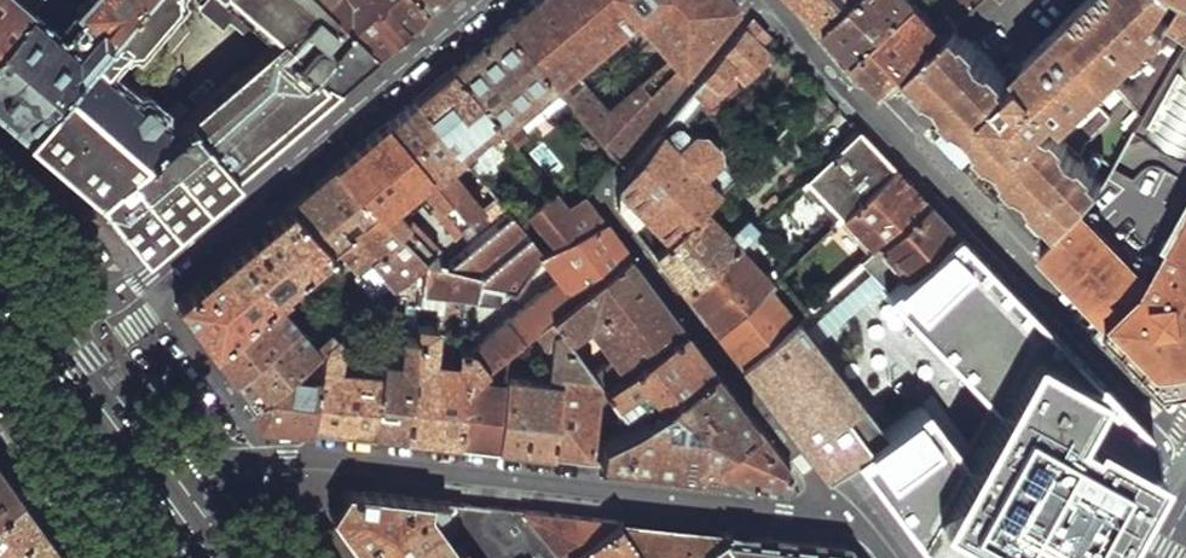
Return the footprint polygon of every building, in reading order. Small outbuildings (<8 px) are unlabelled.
[(26,135),(143,0),(82,0),(77,5),(86,12),(68,32),(54,20),(29,0),(0,0),(0,112),(26,135)] [(96,195),(173,131),(178,126),(175,107),(161,96),(147,97),(141,104),(102,70),(115,54),(120,57),(127,55),(135,59),(182,4),(178,0),(143,0),(26,135),(96,195)] [(68,32),(86,12),(77,5),(71,0),(70,0),(54,20),(68,32)] [(197,9),(219,30),(225,25),(245,45),(254,36),(265,46),(255,55),(188,111),(191,115),(236,170),(275,138),(376,52),(317,0),(206,0),(197,9)] [(376,52),(402,30),(425,10),(416,0),(317,0),(376,52)] [(425,10),(437,0),(416,0),(425,10)] [(736,3),(734,0),(530,0),(504,22),(556,86),(615,157),(735,12),(736,6),(736,3)] [(827,26),(854,0),(802,0),(827,26)] [(857,58),(917,0),(854,0),(827,26),(841,41),(857,58)] [(886,88),(903,72),(956,23),(980,0),(950,0),(932,17),(917,0),(857,58),(871,72),(886,88)] [(1166,19),(1173,7),(1166,0),(1084,0),(1005,74),(956,23),(903,72),(1036,213),(1055,233),(1115,157),(1089,130),(1098,117),(1123,144),(1143,114),(1185,37),(1185,33),(1172,23),(1166,19)] [(1173,7),(1166,19),(1172,23),(1185,33),(1185,0),(1178,0),(1173,7)] [(706,75),(713,83),(724,95),(768,54),(760,45),(770,35),(753,18),(706,75)] [(451,67),(516,146),(526,137),(514,122),(556,86),(504,22),(470,50),(451,67)] [(245,45),(255,55),(265,46),(254,36),(245,45)] [(1185,142),(1185,37),(1143,114),(1165,129),(1185,142)] [(414,98),(462,156),(489,133),(507,154),(516,146),(451,67),(429,85),(414,98)] [(706,75),(662,128),(668,133),(679,121),(713,83),(706,75)] [(795,118),(808,132),(837,105),(823,91),(795,118)] [(386,121),(476,232),(495,218),(452,164),(462,156),(414,98),(398,111),(386,121)] [(1170,383),(1185,381),(1185,229),(1126,185),(1165,129),(1143,114),(1123,144),(1115,157),(1055,233),(1042,250),(1170,383)] [(117,221),(141,251),(187,212),(236,170),(191,115),(178,126),(173,131),(96,195),(117,221)] [(386,121),(335,164),(375,209),(421,260),(440,265),(385,207),(417,180),(455,230),(459,227),(470,238),(476,232),(386,121)] [(668,133),(680,147),(693,134),(679,121),(668,133)] [(805,178),(840,216),(894,165),(877,147),(858,127),(805,178)] [(617,206),(633,226),(644,214),(667,243),(705,206),(722,190),(705,173),(718,162),(722,148),(706,133),(693,134),(680,147),(668,133),(662,128),(618,182),(617,206)] [(1165,129),(1126,185),(1185,229),(1185,216),(1166,200),(1185,171),(1185,142),(1165,129)] [(705,173),(722,190),(734,178),(718,162),(705,173)] [(289,204),(327,249),(334,243),(375,209),(335,164),(307,188),(289,204)] [(840,217),(870,249),(927,199),(909,181),(894,165),(840,216),(840,217)] [(525,211),(553,246),(603,222),(597,215),(583,196),(564,205),(552,189),(525,211)] [(828,303),(847,326),(956,229),(941,214),(927,199),(870,249),(820,293),(828,303)] [(188,319),(209,348),(288,282),(284,275),(290,270),(295,276),(327,249),(289,204),(227,255),(175,300),(179,306),(188,319)] [(655,254),(685,294),(752,228),(756,225),(749,217),(732,233),(705,206),(667,243),(655,254)] [(470,238),(440,265),(500,282),(499,285),(513,291),(540,251),(504,208),(495,218),(476,232),(470,238)] [(350,256),(359,266),(364,263),(378,279),(384,274),(391,283),(421,260),(375,209),(334,243),(347,259),(350,256)] [(413,333),(401,435),(428,438),(457,442),(464,384),(508,349),(533,329),(549,317),(574,297),(627,254),(603,222),(553,246),(540,251),(558,273),(467,345),(456,343),(452,365),(426,362),(430,325),(414,323),(413,333)] [(699,311),(715,333),(768,283),(778,275),(749,246),(759,236),(752,228),(685,294),(699,311)] [(1124,520),(1154,467),(1157,459),(1157,451),(1156,444),(1153,437),(1148,430),(956,229),(847,326),(853,332),(870,353),(879,362),(890,375),(902,389),(919,408),(885,433),(854,455),(931,557),(1103,557),(1124,520)] [(589,317),(616,352),(590,370),(594,374),(597,379),(601,385),(682,326),(660,298),(627,254),(574,297),(589,317)] [(389,285),(418,288),(421,260),(391,283),(389,285)] [(418,288),(468,304),(470,294),(494,304),(499,285),(500,282),(440,265),(421,260),(418,288)] [(779,266),(782,270),(788,265),(784,261),(779,266)] [(218,361),(230,377),(294,322),(278,302),(294,288),(288,282),(209,348),(218,361)] [(729,351),(739,363),(795,315),(797,313),(768,283),(715,333),(729,351)] [(362,308),(386,312),(389,285),(362,308)] [(795,315),(803,325),(828,303),(820,293),(807,304),(797,313),(795,315)] [(549,317),(565,337),(570,333),(589,317),(574,297),(549,317)] [(755,384),(766,398),(824,354),(839,343),(853,332),(847,326),(820,346),(803,325),(795,315),(739,363),(755,384)] [(505,372),(495,446),(519,449),(550,452),(561,370),(594,374),(590,370),(568,342),(565,337),(549,317),(533,329),(541,339),(550,331),(543,378),(505,372)] [(239,390),(249,404),(321,343),(338,329),(330,320),(308,339),(294,322),(230,377),(239,390)] [(641,382),(658,405),(712,366),(699,348),(682,326),(601,385),(614,403),(641,382)] [(340,428),(371,431),(378,371),(334,365),(340,327),(338,329),(321,343),(311,424),(340,428)] [(378,371),(371,431),(384,433),(401,435),(413,333),(400,331),(398,360),(380,357),(378,371)] [(839,343),(844,349),(853,343),(857,346),(854,349),(863,358),(870,353),(853,332),(839,343)] [(565,337),(568,342),(574,338),(570,333),(565,337)] [(254,412),(260,417),(264,418),(311,424),(321,343),(249,404),(254,411),(254,412)] [(476,444),(495,446),(505,372),(508,349),(464,384),(457,442),(476,444)] [(786,425),(799,440),(890,375),(879,362),(846,384),(824,354),(766,398),(786,425)] [(642,464),(694,470),(754,421),(712,366),(658,405),(597,447),(597,458),(642,464)] [(568,455),(586,457),(597,379),(594,374),(561,370),(550,452),(568,455)] [(815,461),(826,476),(854,455),(885,433),(870,413),(863,403),(882,389),(890,398),(902,389),(890,375),(799,440),(815,461)] [(863,403),(870,413),(890,398),(882,389),(863,403)] [(758,477),(786,481),(792,471),(754,421),(694,470),(758,477)] [(20,496),(0,469),(0,517),(20,496)] [(361,557),(440,557),(450,551),(427,518),(446,505),(447,499),(426,497),(346,488),(329,515),(357,553),(361,557)] [(58,549),(55,544),(54,543),(20,496),(0,517),(0,557),(47,557),(58,549)] [(476,503),(447,499),(446,505),(427,518),(450,551),(456,546),(464,557),(560,557),(521,509),(476,503)] [(521,509),(560,557),(563,557),(619,519),(569,514),(521,509)] [(619,519),(563,557),(646,557),(619,519)] [(619,519),(646,557),(689,557),(702,550),(727,531),(645,522),(619,519)] [(708,557),(844,557),(853,552),(847,545),(802,540),(727,531),(702,550),(708,557)] [(456,546),(450,551),(440,557),(464,557),(456,546)] [(58,549),(47,557),(65,557),(58,549)]
